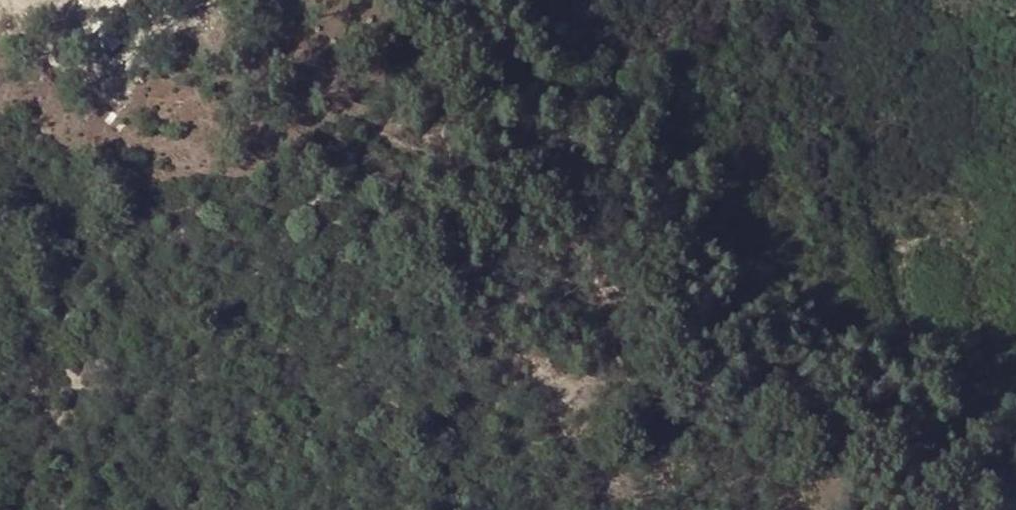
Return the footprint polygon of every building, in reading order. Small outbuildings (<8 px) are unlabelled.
[(495,251),(480,245),(475,258),(490,264),(495,251)] [(580,352),(581,355),(581,357),(583,359),(586,360),(588,359),(590,358),(592,356),(591,353),(590,350),(588,349),(585,349),(582,350),(580,352)]
